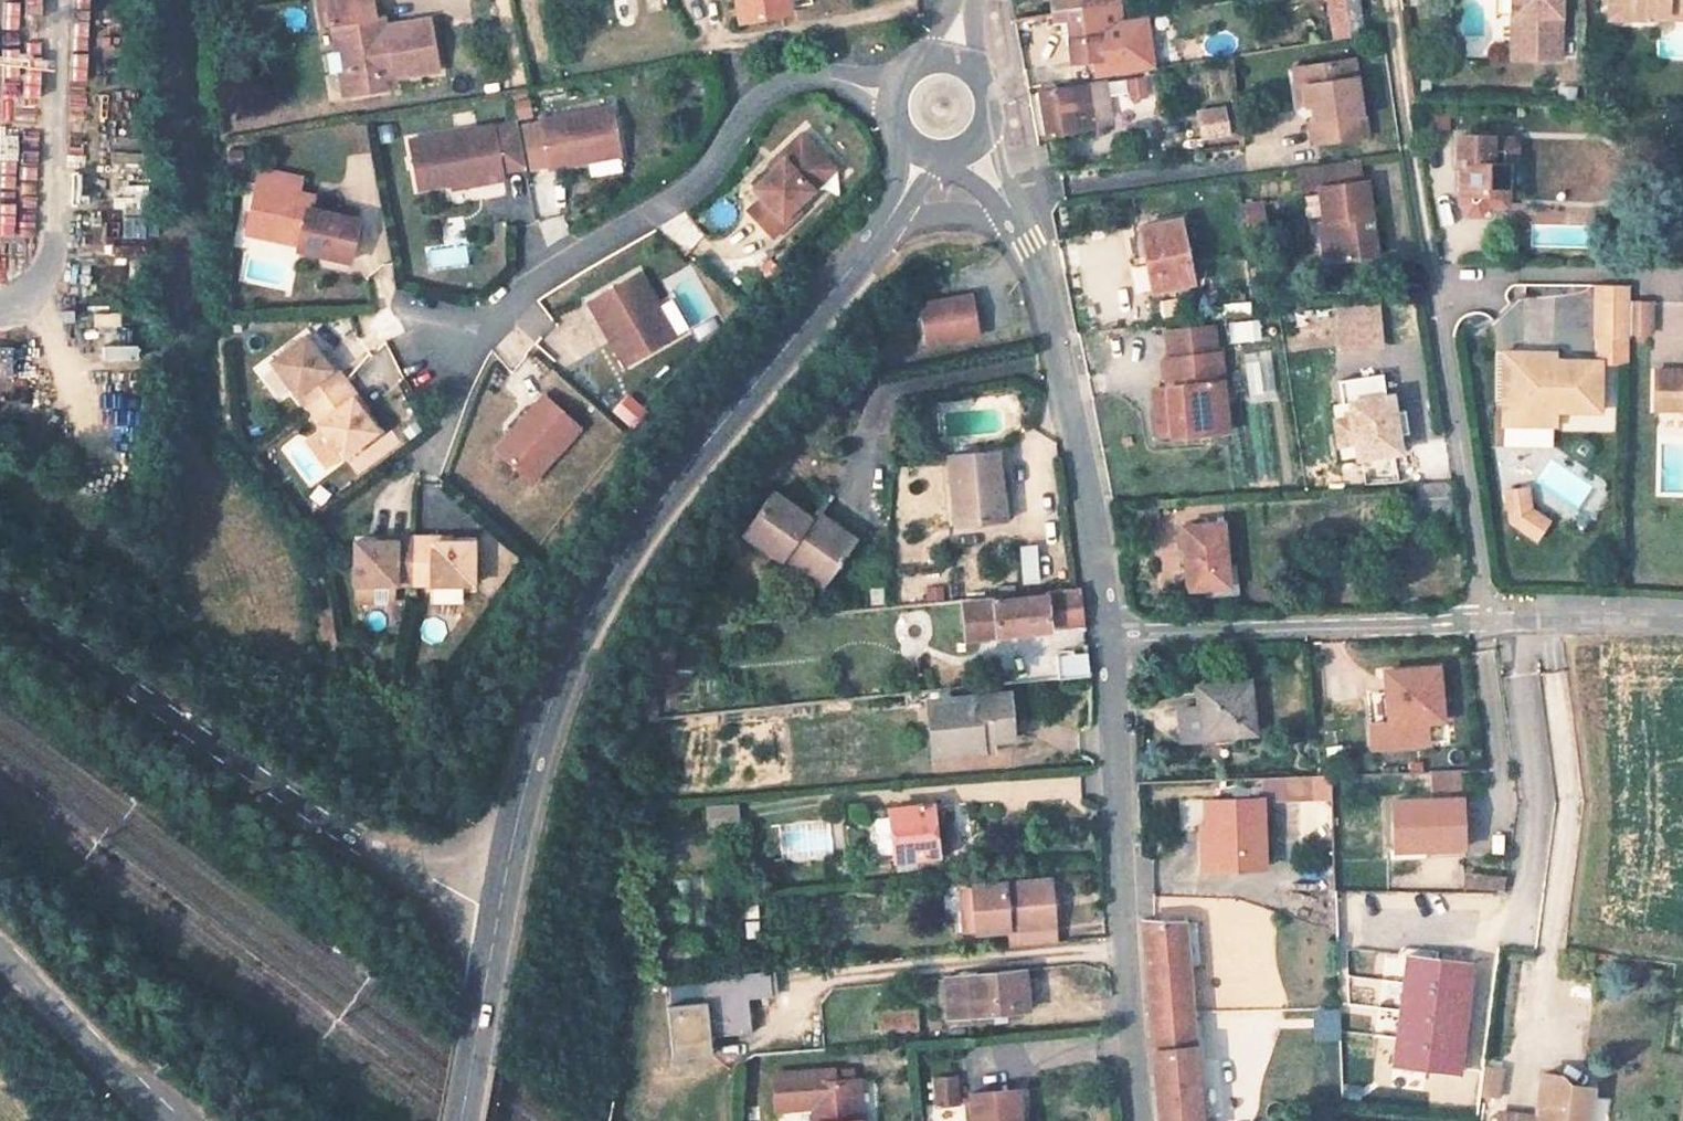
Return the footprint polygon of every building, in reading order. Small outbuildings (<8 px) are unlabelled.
[(317,12),(327,9),(326,0),(314,0),(317,12)] [(385,28),(375,29),(373,17),(370,0),(326,0),(327,9),(317,12),(319,29),(330,27),(335,51),(341,49),(346,74),(339,75),(342,94),(377,87),(373,65),(389,63),(392,77),(436,69),(426,21),(385,28)] [(780,14),(778,0),(736,0),(740,21),(780,14)] [(780,14),(789,12),(787,0),(778,0),(780,14)] [(1052,11),(1095,5),(1095,0),(1051,0),(1052,11)] [(1052,11),(1054,23),(1058,23),(1066,22),(1069,38),(1072,59),(1100,55),(1099,30),(1120,28),(1122,34),(1140,31),(1138,16),(1120,18),(1118,0),(1095,0),(1095,5),(1052,11)] [(1328,39),(1362,33),(1356,0),(1322,0),(1328,39)] [(1512,18),(1520,18),(1519,58),(1560,59),(1561,0),(1512,0),(1512,18)] [(1610,18),(1648,19),(1648,15),(1668,15),(1668,18),(1682,18),(1682,0),(1610,0),(1610,18)] [(375,29),(385,28),(383,15),(373,17),(375,29)] [(1520,18),(1512,18),(1512,58),(1519,58),(1520,18)] [(1060,39),(1069,38),(1066,22),(1058,23),(1060,39)] [(1124,73),(1155,68),(1149,36),(1123,40),(1119,41),(1124,73)] [(1351,62),(1309,68),(1315,104),(1318,123),(1309,124),(1312,142),(1363,135),(1351,62)] [(393,85),(392,77),(389,63),(373,65),(377,87),(393,85)] [(1306,105),(1315,104),(1309,68),(1300,69),(1306,105)] [(1162,74),(1153,75),(1158,107),(1168,106),(1162,74)] [(1153,75),(1138,78),(1144,110),(1158,107),(1153,75)] [(1144,110),(1138,78),(1125,80),(1131,112),(1144,110)] [(1045,135),(1110,125),(1102,83),(1039,93),(1045,135)] [(509,96),(513,119),(528,117),(524,94),(509,96)] [(1197,141),(1228,136),(1224,104),(1193,109),(1197,141)] [(610,108),(540,122),(549,169),(620,155),(610,108)] [(1448,126),(1446,110),(1424,113),(1426,130),(1448,126)] [(492,123),(408,138),(416,186),(451,179),(483,174),(484,179),(501,177),(500,168),(523,164),(515,119),(492,123)] [(765,200),(752,214),(778,238),(792,223),(787,219),(799,206),(814,189),(804,180),(824,158),(799,134),(778,157),(783,162),(774,172),(756,191),(765,200)] [(1508,137),(1456,137),(1456,167),(1459,167),(1458,204),(1467,213),(1478,213),(1486,207),(1507,206),(1507,165),(1515,157),(1515,145),(1508,137)] [(778,157),(769,167),(774,172),(783,162),(778,157)] [(834,167),(824,158),(804,180),(814,189),(834,167)] [(483,174),(451,179),(452,185),(484,179),(483,174)] [(1384,176),(1338,182),(1348,254),(1394,249),(1384,176)] [(261,178),(258,188),(287,199),(291,188),(261,178)] [(522,198),(503,198),(504,183),(493,182),(492,198),(505,199),(504,219),(521,220),(522,198)] [(287,199),(258,188),(245,225),(295,243),(294,247),(345,265),(358,225),(312,209),(316,196),(291,188),(287,199)] [(1240,203),(1243,222),(1263,218),(1260,199),(1240,203)] [(799,206),(787,219),(792,223),(804,210),(799,206)] [(1139,228),(1145,263),(1150,289),(1190,282),(1177,220),(1139,228)] [(1150,289),(1145,263),(1135,265),(1140,292),(1150,289)] [(637,270),(588,299),(597,315),(603,312),(612,329),(610,337),(625,362),(674,333),(637,270)] [(1626,283),(1593,283),(1593,300),(1626,301),(1626,283)] [(925,342),(978,333),(971,295),(918,305),(925,342)] [(1626,301),(1593,300),(1593,335),(1625,335),(1626,331),(1626,301)] [(1648,301),(1626,301),(1626,331),(1648,331),(1648,301)] [(1380,302),(1339,306),(1343,347),(1385,342),(1380,302)] [(114,344),(127,342),(124,311),(111,312),(114,344)] [(603,312),(597,315),(610,337),(612,329),(603,312)] [(1258,340),(1256,319),(1224,322),(1226,343),(1258,340)] [(1214,327),(1160,332),(1163,359),(1217,354),(1214,327)] [(265,363),(301,410),(337,457),(375,428),(361,410),(351,396),(354,393),(343,378),(332,363),(328,366),(317,352),(303,334),(265,363)] [(20,370),(19,342),(0,343),(0,371),(20,370)] [(332,363),(321,349),(317,352),(328,366),(332,363)] [(1244,400),(1272,400),(1273,351),(1244,351),(1244,400)] [(1597,409),(1597,360),(1552,360),(1537,359),(1537,351),(1501,351),(1500,404),(1517,404),(1517,424),(1552,424),(1553,409),(1597,409)] [(1552,352),(1537,351),(1537,359),(1552,360),(1552,352)] [(1166,389),(1171,438),(1226,432),(1217,354),(1163,359),(1166,389)] [(1652,368),(1652,406),(1682,406),(1682,368),(1652,368)] [(1388,373),(1345,380),(1348,402),(1352,401),(1354,416),(1358,442),(1360,457),(1403,451),(1401,435),(1397,411),(1395,394),(1391,395),(1388,373)] [(1157,440),(1171,438),(1166,389),(1151,391),(1157,440)] [(361,410),(365,407),(354,393),(351,396),(361,410)] [(550,397),(502,452),(538,484),(586,429),(550,397)] [(1517,404),(1500,404),(1500,423),(1517,424),(1517,404)] [(1408,409),(1397,411),(1401,435),(1411,433),(1408,409)] [(1354,416),(1337,418),(1341,445),(1358,442),(1354,416)] [(941,446),(922,449),(924,467),(943,465),(941,446)] [(1002,517),(995,452),(949,457),(955,523),(1002,517)] [(1449,507),(1447,480),(1414,483),(1417,510),(1449,507)] [(1525,487),(1503,490),(1507,521),(1534,538),(1546,520),(1528,508),(1525,487)] [(821,585),(850,547),(811,519),(772,492),(743,534),(781,560),(782,557),(821,585)] [(388,496),(371,540),(405,553),(427,562),(483,582),(500,537),(478,529),(461,523),(463,518),(446,511),(428,505),(426,510),(410,504),(388,496)] [(411,499),(410,504),(426,510),(428,505),(411,499)] [(816,511),(811,519),(850,547),(855,539),(816,511)] [(480,524),(463,518),(461,523),(478,529),(480,524)] [(1188,589),(1227,586),(1222,523),(1182,527),(1188,589)] [(405,553),(371,540),(365,556),(399,568),(405,553)] [(1033,543),(1014,545),(1017,585),(1035,583),(1033,543)] [(907,576),(907,599),(940,600),(940,577),(907,576)] [(1045,593),(990,600),(993,635),(1049,629),(1048,627),(1048,614),(1081,611),(1078,588),(1045,591),(1045,593)] [(964,638),(993,635),(990,600),(990,597),(961,599),(964,638)] [(1081,611),(1048,614),(1048,627),(1083,623),(1081,611)] [(637,631),(635,683),(671,684),(672,633),(637,631)] [(1088,675),(1086,654),(1057,658),(1059,678),(1088,675)] [(1389,723),(1430,719),(1441,718),(1436,666),(1385,672),(1389,723)] [(1251,681),(1198,685),(1200,706),(1181,708),(1183,738),(1255,733),(1251,681)] [(928,701),(934,756),(991,750),(990,740),(1011,737),(1006,693),(928,701)] [(635,723),(655,720),(654,696),(635,697),(635,723)] [(1389,723),(1369,725),(1371,753),(1433,747),(1430,719),(1389,723)] [(1426,771),(1428,798),(1459,796),(1457,769),(1426,771)] [(1395,850),(1463,847),(1460,798),(1393,801),(1395,850)] [(1202,868),(1263,865),(1260,800),(1206,802),(1206,827),(1201,827),(1202,868)] [(930,803),(888,808),(888,816),(865,819),(869,852),(871,862),(894,859),(895,871),(937,866),(936,855),(944,854),(947,852),(951,849),(954,843),(954,838),(954,834),(952,829),(948,825),(943,822),(931,820),(930,803)] [(737,828),(735,806),(707,807),(709,831),(737,828)] [(1481,875),(1479,887),(1502,889),(1503,877),(1481,875)] [(954,888),(958,934),(1006,929),(1053,925),(1049,878),(954,888)] [(954,888),(943,889),(946,935),(958,934),(954,888)] [(1149,1011),(1190,1010),(1186,965),(1182,922),(1154,920),(1141,920),(1149,1011)] [(1182,922),(1186,965),(1197,964),(1194,923),(1182,922)] [(1053,925),(1006,929),(1008,947),(1054,943),(1053,925)] [(1407,957),(1394,1064),(1456,1071),(1470,964),(1407,957)] [(703,999),(666,1002),(670,1055),(710,1051),(708,1034),(750,1030),(747,996),(771,994),(769,968),(701,974),(703,999)] [(775,968),(769,968),(771,994),(777,993),(775,968)] [(945,979),(948,1017),(1026,1009),(1023,971),(945,979)] [(879,1032),(917,1030),(915,1008),(878,1011),(879,1032)] [(1190,1010),(1149,1011),(1154,1075),(1160,1120),(1200,1120),(1190,1010)] [(1477,1066),(1474,1096),(1497,1098),(1500,1068),(1477,1066)] [(855,1083),(833,1085),(832,1073),(773,1077),(775,1111),(813,1108),(814,1120),(857,1120),(855,1083)] [(1586,1088),(1568,1086),(1560,1076),(1541,1074),(1538,1104),(1541,1104),(1540,1119),(1498,1113),(1497,1120),(1583,1120),(1586,1088)] [(956,1086),(933,1089),(936,1114),(959,1112),(956,1086)] [(972,1120),(1018,1120),(1015,1092),(970,1096),(972,1120)]
